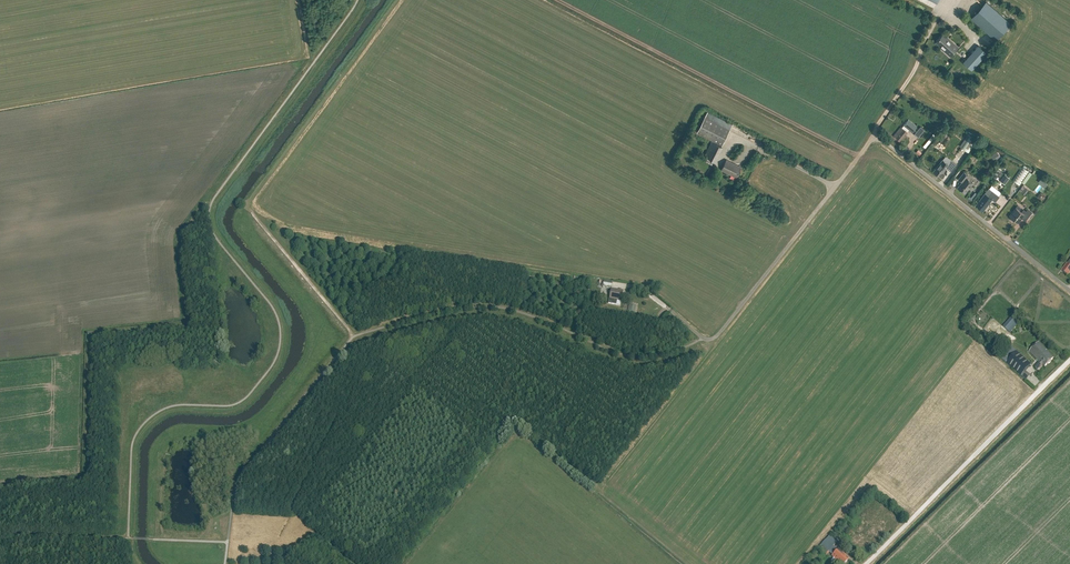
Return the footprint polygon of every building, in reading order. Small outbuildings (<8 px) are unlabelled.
[(996,40),(1011,23),(986,1),(971,18),(996,40)] [(942,34),(936,42),(940,45),(939,46),(950,56),(958,47),(949,39),(949,40),(942,34)] [(963,62),(972,70),(987,53),(978,45),(963,62)] [(705,117),(697,133),(712,141),(722,146),(731,129),(705,117)] [(902,127),(901,126),(894,136),(900,141),(909,130),(912,132),(917,126),(908,119),(902,127)] [(920,126),(914,134),(918,137),(924,129),(920,126)] [(924,148),(933,137),(931,135),(922,145),(924,148)] [(968,152),(977,141),(969,136),(961,147),(968,152)] [(712,141),(708,148),(718,154),(722,146),(712,141)] [(997,151),(992,155),(996,160),(1001,157),(997,151)] [(958,165),(952,160),(946,155),(943,159),(933,171),(942,178),(945,174),(943,172),(946,168),(948,170),(950,167),(953,170),(958,165)] [(703,156),(701,160),(711,165),(713,160),(704,156),(703,156)] [(736,177),(741,167),(727,160),(721,170),(736,177)] [(1024,184),(1032,173),(1029,171),(1022,166),(1012,180),(1019,185),(1021,182),(1024,184)] [(965,193),(973,183),(966,178),(968,175),(964,172),(958,179),(962,182),(957,187),(965,193)] [(1040,179),(1047,184),(1050,180),(1044,176),(1045,175),(1044,174),(1040,179)] [(1023,186),(1019,190),(1025,195),(1029,191),(1023,186)] [(989,188),(976,205),(983,210),(986,206),(984,205),(987,202),(989,203),(992,199),(995,202),(999,196),(989,188)] [(1022,212),(1019,210),(1021,208),(1018,205),(1010,216),(1012,218),(1011,219),(1015,222),(1015,221),(1018,223),(1023,216),(1026,219),(1032,212),(1028,209),(1026,212),(1024,210),(1022,212)] [(1035,224),(1037,225),(1030,233),(1036,239),(1038,237),(1040,238),(1048,229),(1042,224),(1042,225),(1037,221),(1035,224)] [(1068,264),(1067,264),(1062,271),(1066,274),(1067,275),(1068,275),(1069,273),(1069,261),(1068,264)] [(611,288),(612,281),(604,280),(602,287),(611,288)] [(621,301),(623,291),(612,289),(609,303),(617,305),(618,301),(621,301)] [(655,312),(659,307),(650,301),(647,307),(655,312)] [(1010,333),(1019,323),(1017,320),(1012,316),(1003,326),(1008,330),(1010,333)] [(1045,367),(1054,358),(1048,352),(1039,342),(1029,352),(1040,362),(1035,367),(1038,370),(1043,365),(1045,367)] [(1016,351),(1007,343),(999,352),(1003,354),(1000,357),(1003,359),(1021,376),(1025,379),(1029,376),(1025,372),(1032,364),(1017,351),(1016,351)] [(845,523),(840,528),(845,532),(849,527),(845,523)] [(833,546),(837,542),(831,536),(821,547),(824,549),(825,547),(829,550),(828,551),(833,555),(832,556),(840,563),(845,563),(849,559),(844,554),(844,553),(839,548),(837,550),(833,546)]
